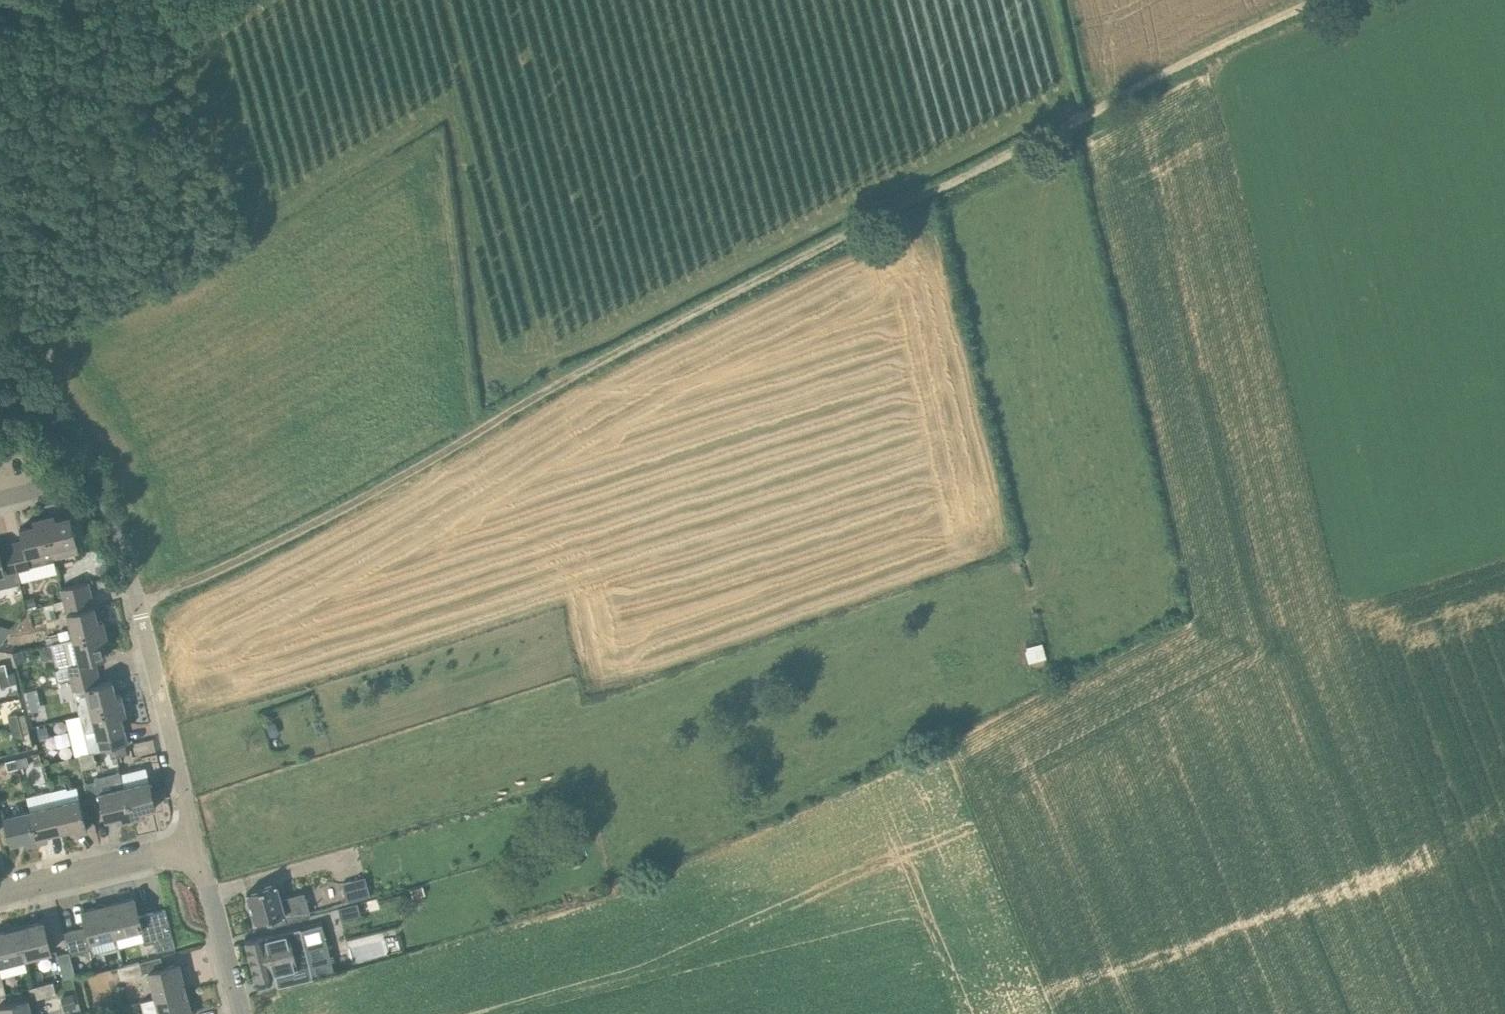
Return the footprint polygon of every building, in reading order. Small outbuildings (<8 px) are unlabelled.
[(55,516),(44,518),(54,559),(79,553),(70,517),(56,520),(55,516)] [(53,559),(54,559),(44,518),(33,521),(34,526),(20,529),(22,541),(11,544),(21,584),(27,582),(24,569),(54,562),(53,559)] [(10,573),(13,585),(21,584),(11,544),(0,547),(0,575),(10,573)] [(64,602),(91,595),(88,583),(61,589),(64,602)] [(98,621),(91,595),(64,602),(66,609),(74,639),(106,631),(103,620),(98,621)] [(24,599),(27,611),(38,609),(34,596),(24,599)] [(56,611),(66,609),(64,602),(44,607),(48,621),(57,618),(56,611)] [(108,642),(106,631),(74,639),(50,644),(56,668),(53,669),(54,674),(48,676),(50,684),(71,679),(98,672),(95,661),(107,658),(103,643),(108,642)] [(48,645),(64,641),(62,635),(58,636),(58,634),(50,636),(50,638),(46,639),(48,645)] [(25,651),(15,654),(18,664),(27,662),(25,651)] [(13,673),(10,663),(0,665),(0,676),(13,673)] [(101,685),(98,672),(71,679),(74,692),(80,716),(124,705),(121,694),(116,696),(113,682),(101,685)] [(13,673),(0,676),(0,683),(1,688),(11,685),(17,684),(15,675),(14,675),(13,673)] [(37,688),(25,691),(27,700),(40,697),(37,688)] [(89,754),(94,752),(96,761),(106,758),(107,760),(128,755),(126,745),(128,744),(122,717),(126,716),(124,705),(80,716),(89,754)] [(11,727),(20,725),(18,714),(8,716),(11,727)] [(266,726),(270,738),(280,734),(275,722),(266,726)] [(23,733),(28,732),(29,731),(27,723),(20,725),(23,733)] [(23,733),(20,725),(11,727),(14,738),(23,735),(23,733)] [(49,738),(47,727),(37,730),(39,740),(49,738)] [(17,759),(19,769),(30,766),(27,756),(17,759)] [(71,769),(82,766),(80,756),(69,759),(71,769)] [(19,769),(17,759),(6,762),(8,771),(19,769)] [(132,819),(122,780),(120,772),(93,778),(94,781),(85,784),(89,800),(100,797),(105,821),(120,817),(121,822),(132,819)] [(122,780),(132,819),(143,817),(142,812),(157,808),(148,774),(122,780)] [(79,791),(53,797),(61,831),(75,828),(76,833),(88,830),(79,791)] [(30,810),(37,843),(48,840),(47,835),(61,831),(53,797),(52,793),(27,799),(28,805),(30,810)] [(37,843),(30,810),(28,805),(2,811),(10,844),(25,840),(26,846),(37,843)] [(347,903),(370,897),(364,877),(341,884),(347,903)] [(280,899),(276,884),(247,893),(256,923),(268,920),(271,927),(311,916),(304,892),(280,899)] [(424,887),(411,890),(413,899),(427,895),(424,887)] [(139,916),(134,898),(109,905),(111,916),(117,936),(141,930),(145,945),(155,942),(157,952),(176,947),(166,909),(139,916)] [(357,904),(338,909),(341,920),(360,915),(357,904)] [(117,936),(111,916),(109,905),(83,911),(87,927),(65,932),(71,956),(86,952),(84,944),(117,936)] [(17,928),(25,960),(51,953),(43,921),(17,928)] [(17,928),(0,933),(0,966),(25,960),(17,928)] [(264,937),(246,942),(256,981),(274,976),(274,975),(275,975),(279,987),(314,978),(300,928),(264,938),(264,937)] [(76,976),(70,952),(58,955),(64,979),(76,976)] [(120,980),(143,974),(140,963),(116,968),(120,980)] [(155,998),(187,990),(180,964),(149,972),(155,998)] [(32,1000),(56,994),(52,982),(28,988),(32,1000)] [(187,990),(155,998),(159,1013),(193,1013),(187,990)] [(61,997),(64,1011),(76,1009),(73,994),(61,997)] [(28,1000),(0,1007),(0,1013),(32,1013),(28,1000)]
